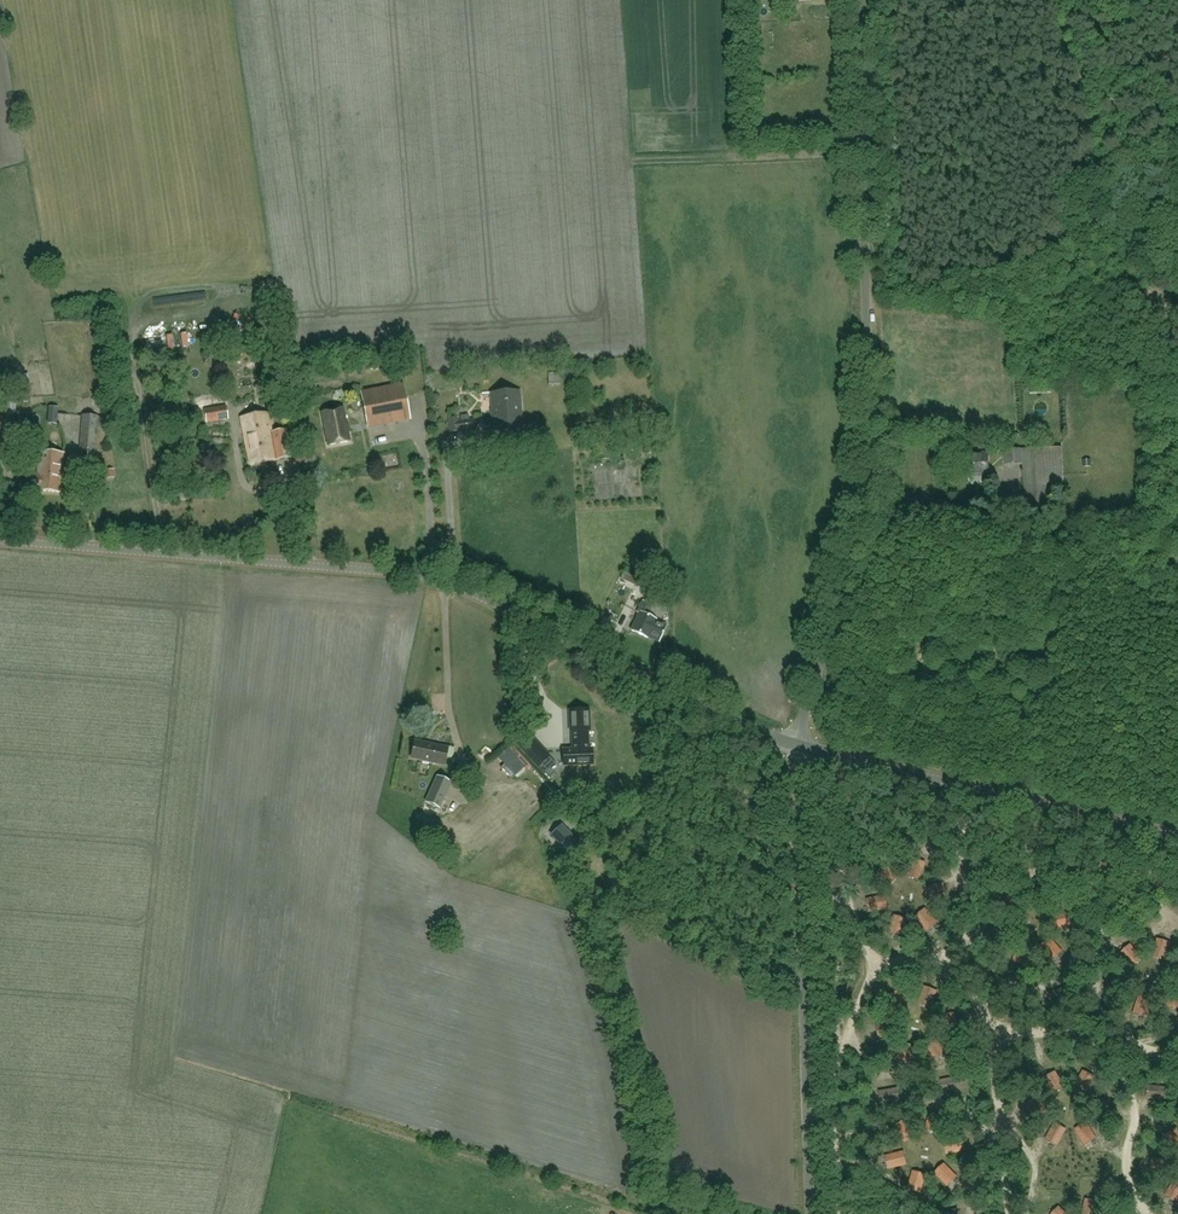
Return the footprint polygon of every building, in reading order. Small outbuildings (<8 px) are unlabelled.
[(403,384),(361,392),(367,423),(409,415),(403,384)] [(493,436),(523,433),(520,390),(491,392),(491,406),(493,436)] [(8,414),(22,412),(20,401),(5,404),(8,414)] [(228,419),(226,406),(205,410),(207,423),(228,419)] [(328,444),(350,440),(344,407),(322,411),(328,444)] [(285,429),(271,432),(268,413),(242,418),(250,465),(291,458),(285,429)] [(95,451),(98,416),(84,415),(81,450),(95,451)] [(477,427),(476,419),(458,421),(457,418),(449,419),(450,432),(465,430),(465,429),(477,427)] [(577,437),(610,432),(609,423),(576,427),(577,437)] [(1049,484),(1064,483),(1062,447),(1040,448),(1040,443),(1003,445),(1004,462),(1024,461),(1026,505),(1022,505),(1022,512),(1051,511),(1049,484)] [(61,492),(65,454),(39,452),(37,474),(26,473),(25,489),(36,490),(61,492)] [(966,476),(989,475),(988,453),(965,455),(966,476)] [(202,468),(198,469),(198,462),(188,463),(189,469),(188,470),(189,479),(203,478),(202,468)] [(657,582),(638,573),(633,584),(652,593),(657,582)] [(648,635),(660,640),(667,625),(655,620),(656,619),(647,615),(651,605),(643,601),(638,611),(640,612),(632,630),(648,637),(648,635)] [(589,730),(589,710),(570,711),(571,731),(572,731),(573,750),(563,751),(564,764),(593,763),(592,750),(588,750),(588,730),(589,730)] [(539,767),(549,757),(529,735),(519,745),(539,767)] [(412,758),(433,762),(445,765),(448,748),(415,741),(412,758)] [(446,795),(432,788),(426,802),(440,809),(446,795)] [(575,837),(563,823),(551,835),(571,856),(588,840),(580,832),(575,837)] [(912,862),(907,876),(919,880),(923,866),(912,862)] [(888,887),(897,878),(887,867),(879,876),(888,887)] [(940,885),(925,888),(928,900),(942,897),(940,885)] [(1036,891),(1031,905),(1043,909),(1047,895),(1036,891)] [(1107,914),(1114,904),(1101,895),(1094,905),(1107,914)] [(888,908),(885,896),(871,899),(873,911),(888,908)] [(1013,916),(1022,908),(1013,897),(1004,905),(1013,916)] [(935,920),(925,909),(916,917),(926,928),(935,920)] [(1064,914),(1050,917),(1052,928),(1067,925),(1064,914)] [(906,919),(895,915),(890,929),(901,933),(906,919)] [(1013,937),(1011,925),(996,928),(999,940),(1013,937)] [(1049,938),(1040,946),(1050,957),(1059,949),(1049,938)] [(1157,943),(1152,957),(1163,960),(1168,946),(1157,943)] [(1030,948),(1019,944),(1014,959),(1026,962),(1030,948)] [(1123,956),(1133,967),(1142,959),(1132,948),(1123,956)] [(992,974),(983,963),(973,971),(983,982),(992,974)] [(1132,988),(1130,977),(1115,980),(1118,991),(1132,988)] [(1065,987),(1051,992),(1054,1003),(1069,999),(1065,987)] [(924,990),(918,1004),(930,1008),(935,995),(924,990)] [(1171,1009),(1177,1002),(1177,999),(1170,990),(1161,998),(1171,1009)] [(899,1013),(908,1006),(899,994),(889,1002),(899,1013)] [(1151,1000),(1139,996),(1135,1010),(1146,1014),(1151,1000)] [(951,1014),(936,1016),(938,1028),(952,1026),(951,1014)] [(897,1035),(895,1023),(881,1025),(882,1037),(897,1035)] [(943,1049),(934,1038),(925,1045),(934,1057),(943,1049)] [(915,1047),(903,1043),(898,1056),(909,1061),(915,1047)] [(1082,1074),(1075,1087),(1085,1093),(1092,1080),(1082,1074)] [(1057,1075),(1046,1081),(1054,1094),(1064,1088),(1057,1075)] [(941,1080),(943,1092),(958,1089),(956,1078),(941,1080)] [(1151,1086),(1150,1098),(1165,1100),(1166,1088),(1151,1086)] [(900,1100),(897,1088),(883,1091),(885,1103),(900,1100)] [(1105,1101),(1090,1102),(1091,1114),(1105,1113),(1105,1101)] [(1050,1115),(1049,1103),(1035,1103),(1035,1115),(1050,1115)] [(925,1131),(937,1135),(941,1121),(929,1117),(925,1131)] [(906,1142),(915,1134),(905,1123),(896,1132),(906,1142)] [(1065,1129),(1055,1123),(1048,1136),(1058,1142),(1065,1129)] [(1093,1135),(1086,1123),(1076,1129),(1083,1142),(1093,1135)] [(1177,1149),(1177,1132),(1168,1138),(1175,1151),(1177,1149)] [(944,1142),(947,1154),(961,1151),(958,1139),(944,1142)] [(892,1167),(906,1164),(904,1152),(889,1156),(892,1167)] [(1155,1171),(1170,1171),(1170,1159),(1155,1159),(1155,1171)] [(954,1175),(944,1164),(935,1172),(945,1183),(954,1175)] [(922,1189),(925,1175),(914,1171),(909,1185),(922,1189)] [(1175,1180),(1168,1193),(1177,1199),(1177,1182),(1175,1180)] [(1082,1213),(1095,1213),(1097,1206),(1085,1203),(1082,1213)]
